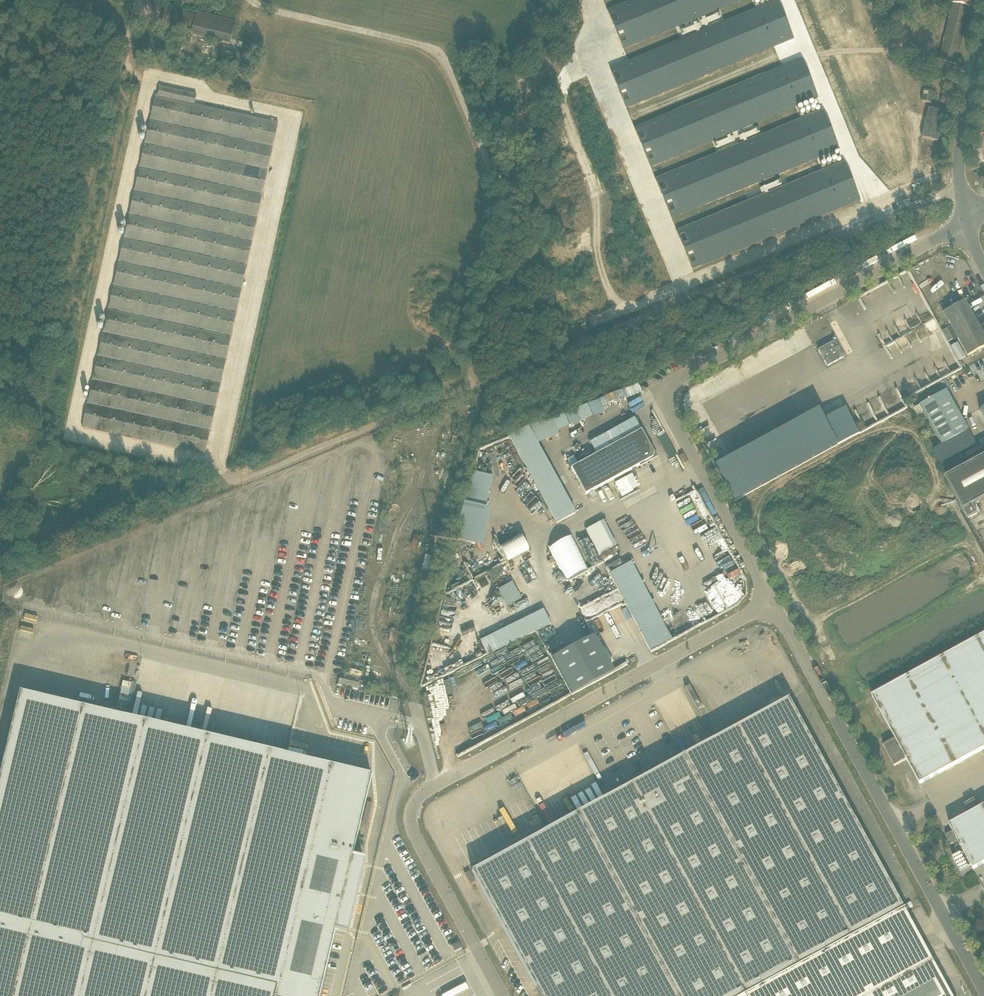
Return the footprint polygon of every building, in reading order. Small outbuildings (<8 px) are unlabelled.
[(623,49),(741,0),(633,0),(607,11),(623,49)] [(626,108),(794,39),(778,0),(610,70),(626,108)] [(946,62),(955,64),(971,0),(953,0),(938,60),(946,62)] [(195,16),(165,8),(161,25),(191,33),(195,16)] [(802,59),(634,129),(650,167),(818,98),(802,59)] [(82,428),(205,455),(278,123),(195,105),(197,95),(159,86),(157,96),(155,96),(82,428)] [(934,92),(924,90),(921,101),(931,104),(934,92)] [(921,137),(928,139),(937,141),(944,112),(928,108),(921,137)] [(671,218),(839,149),(824,110),(656,180),(671,218)] [(844,162),(677,231),(693,269),(860,200),(844,162)] [(979,327),(965,300),(943,312),(967,356),(983,347),(983,324),(979,327)] [(834,341),(818,350),(827,366),(844,357),(834,341)] [(687,394),(693,404),(699,401),(696,396),(704,392),(701,386),(687,394)] [(941,445),(954,438),(968,430),(946,390),(919,405),(941,445)] [(550,524),(574,516),(549,440),(563,435),(561,431),(610,415),(607,406),(622,401),(620,396),(519,429),(550,524)] [(845,408),(823,420),(837,445),(859,432),(845,408)] [(653,458),(654,454),(641,430),(571,468),(585,495),(653,458)] [(946,478),(969,518),(978,513),(974,505),(983,499),(983,457),(946,478)] [(460,540),(489,546),(497,508),(490,506),(497,475),(474,470),(460,540)] [(617,546),(603,521),(587,529),(601,555),(617,546)] [(527,534),(505,546),(513,561),(535,549),(527,534)] [(565,534),(549,541),(567,579),(582,573),(565,534)] [(492,579),(504,572),(501,566),(488,573),(492,579)] [(515,581),(501,589),(510,606),(525,599),(515,581)] [(716,587),(690,599),(699,618),(708,615),(709,618),(726,611),(716,587)] [(482,636),(488,651),(554,626),(548,611),(482,636)] [(671,643),(665,628),(657,632),(655,627),(646,631),(653,650),(671,643)] [(900,763),(907,760),(920,784),(983,749),(983,634),(872,696),(895,738),(883,745),(895,766),(900,763)] [(132,694),(133,682),(124,681),(123,694),(132,694)] [(336,929),(347,932),(364,860),(352,858),(372,776),(20,693),(0,778),(0,995),(320,995),(336,929)] [(577,814),(677,995),(741,995),(902,908),(788,699),(683,756),(577,814)] [(953,831),(958,841),(954,843),(960,855),(957,856),(964,869),(971,865),(973,869),(983,863),(983,806),(949,825),(953,831)] [(577,814),(547,830),(472,871),(540,995),(677,995),(577,814)] [(951,845),(954,843),(958,841),(953,831),(946,835),(951,845)] [(902,908),(741,995),(950,995),(902,908)] [(462,948),(459,942),(452,946),(455,952),(462,948)]
